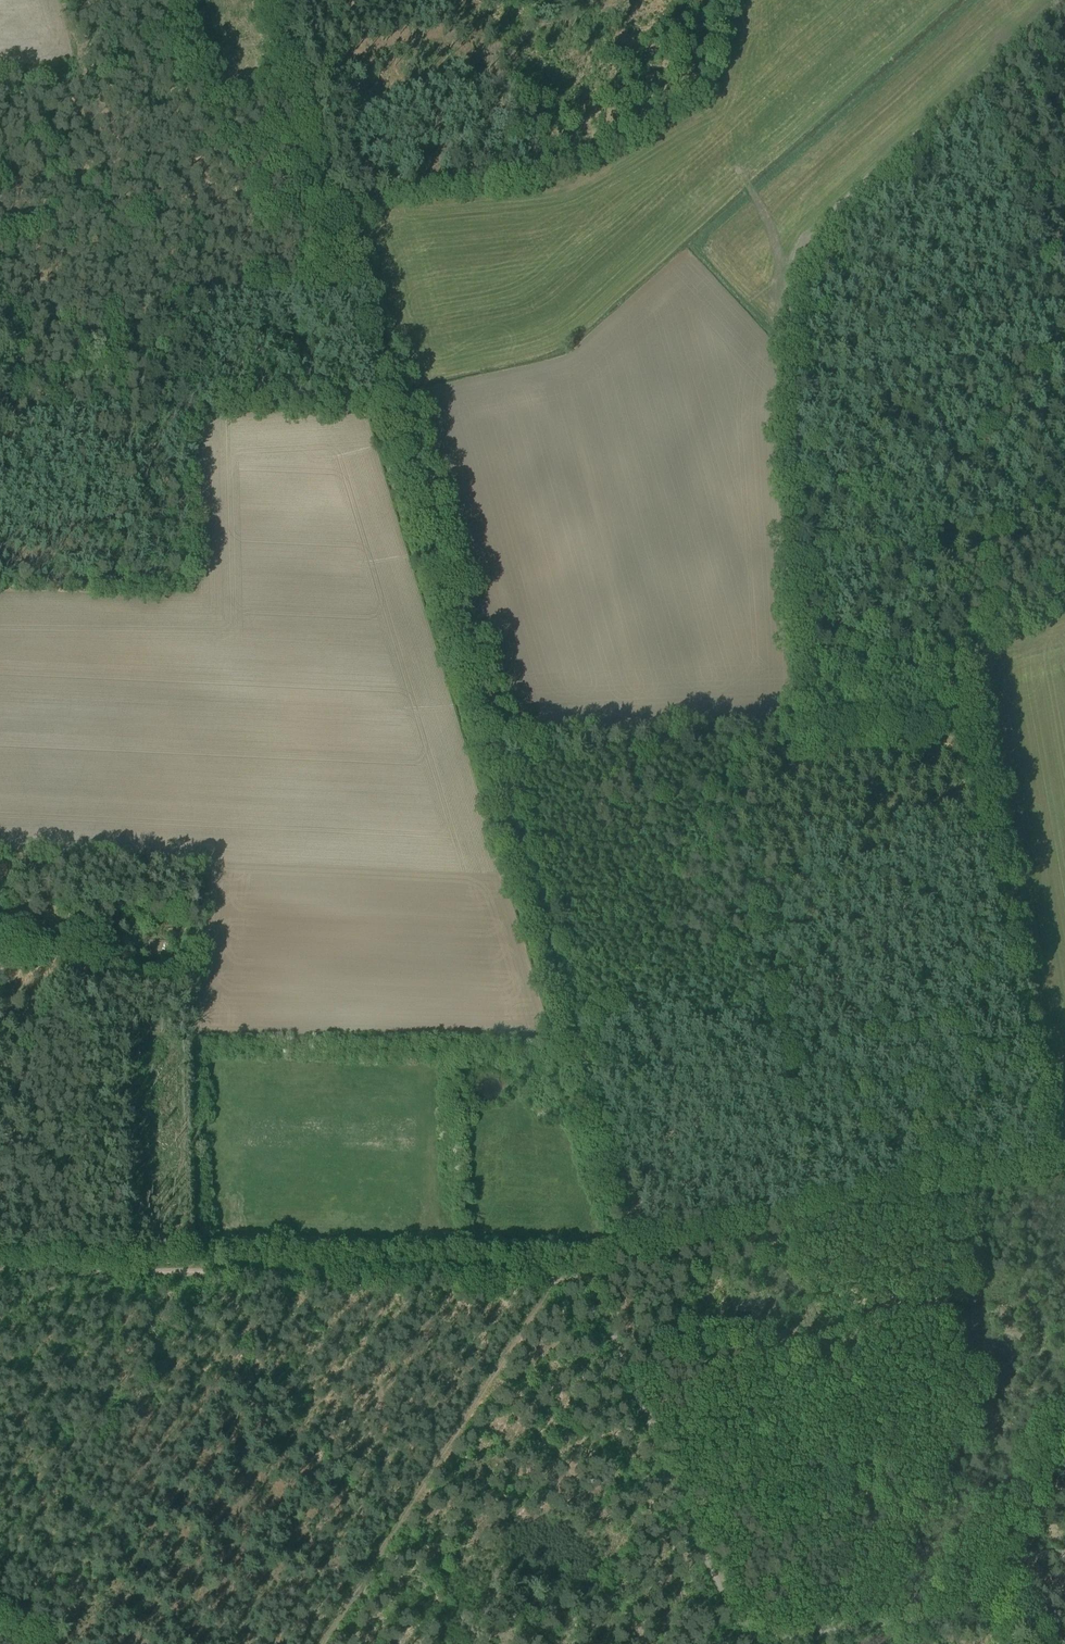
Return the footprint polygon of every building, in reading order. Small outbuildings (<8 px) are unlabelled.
[(167,941),(145,940),(144,952),(166,953),(167,941)]
